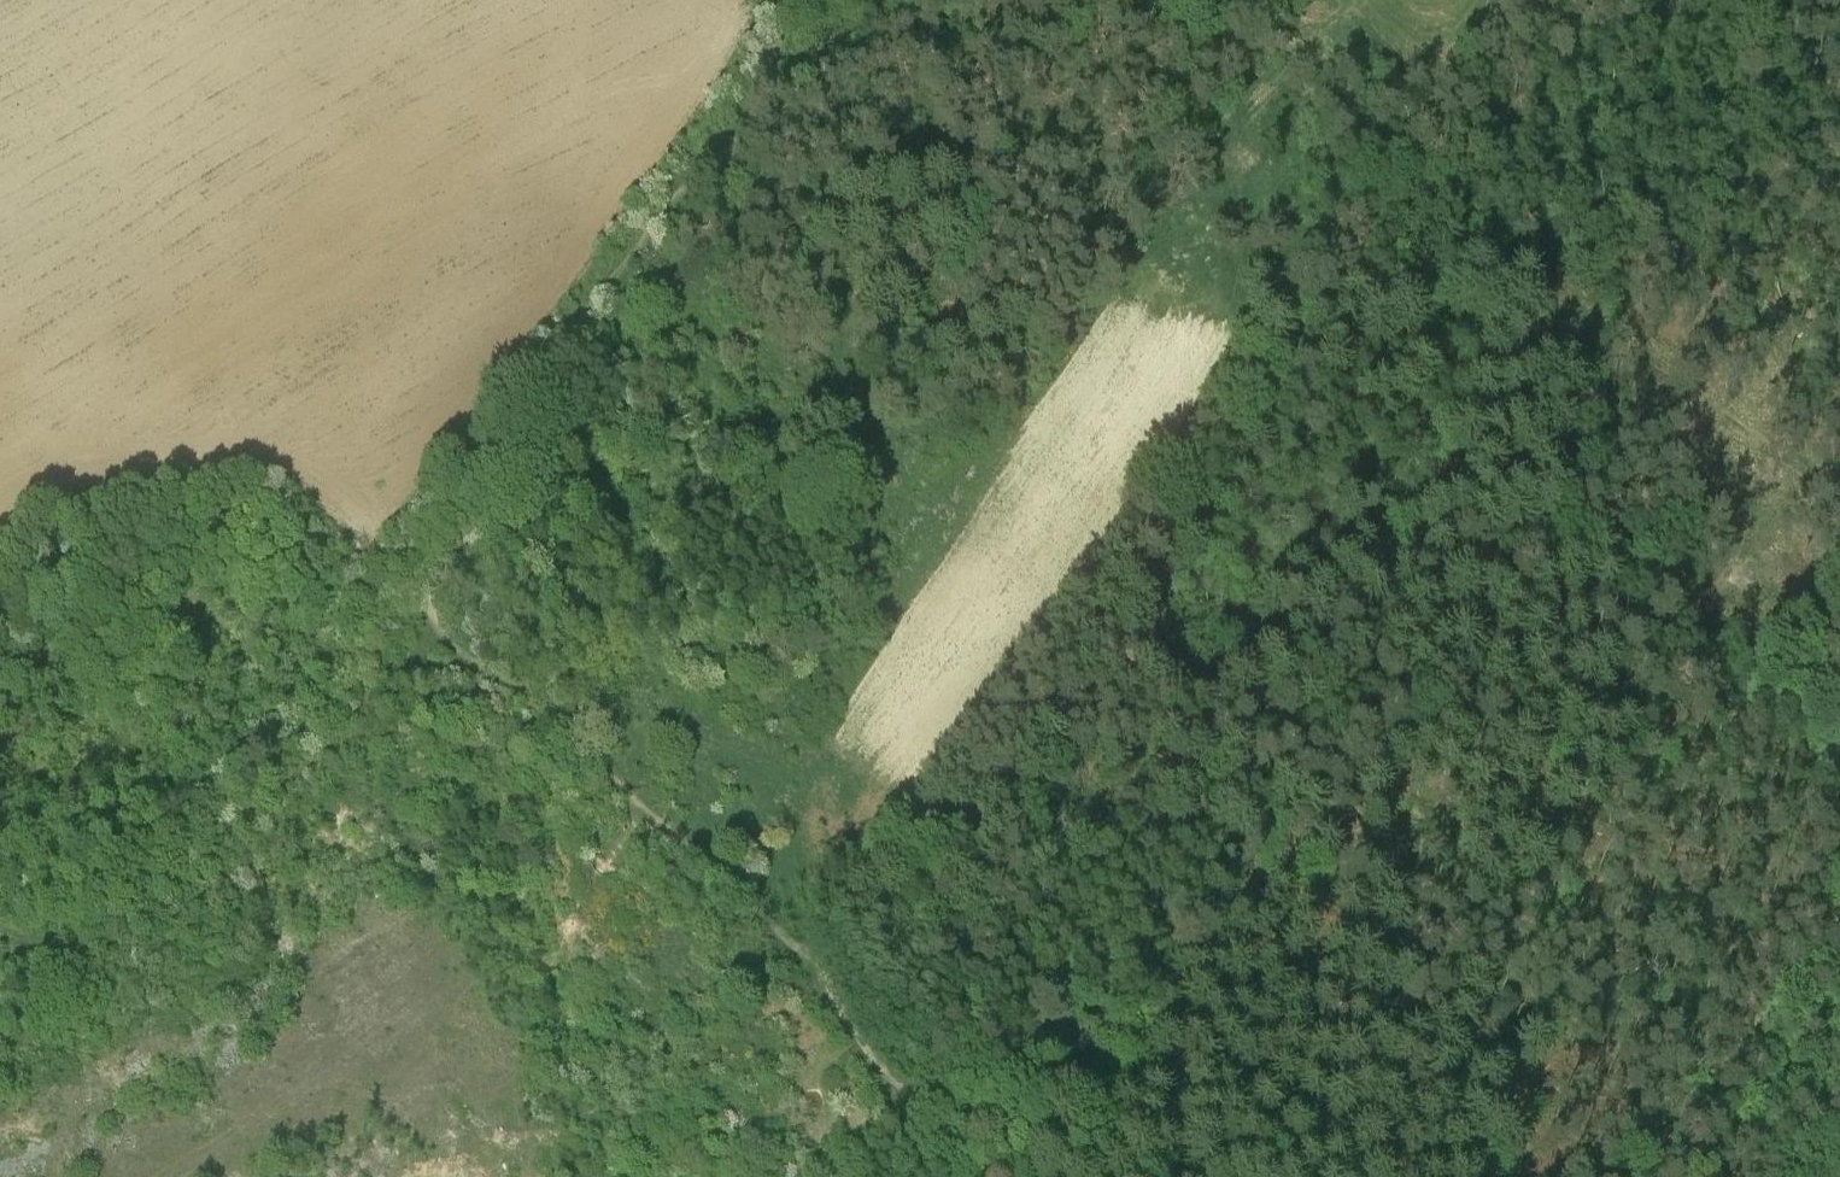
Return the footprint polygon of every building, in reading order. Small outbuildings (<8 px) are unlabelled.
[(804,1109),(786,1111),(787,1125),(805,1124),(804,1109)]
